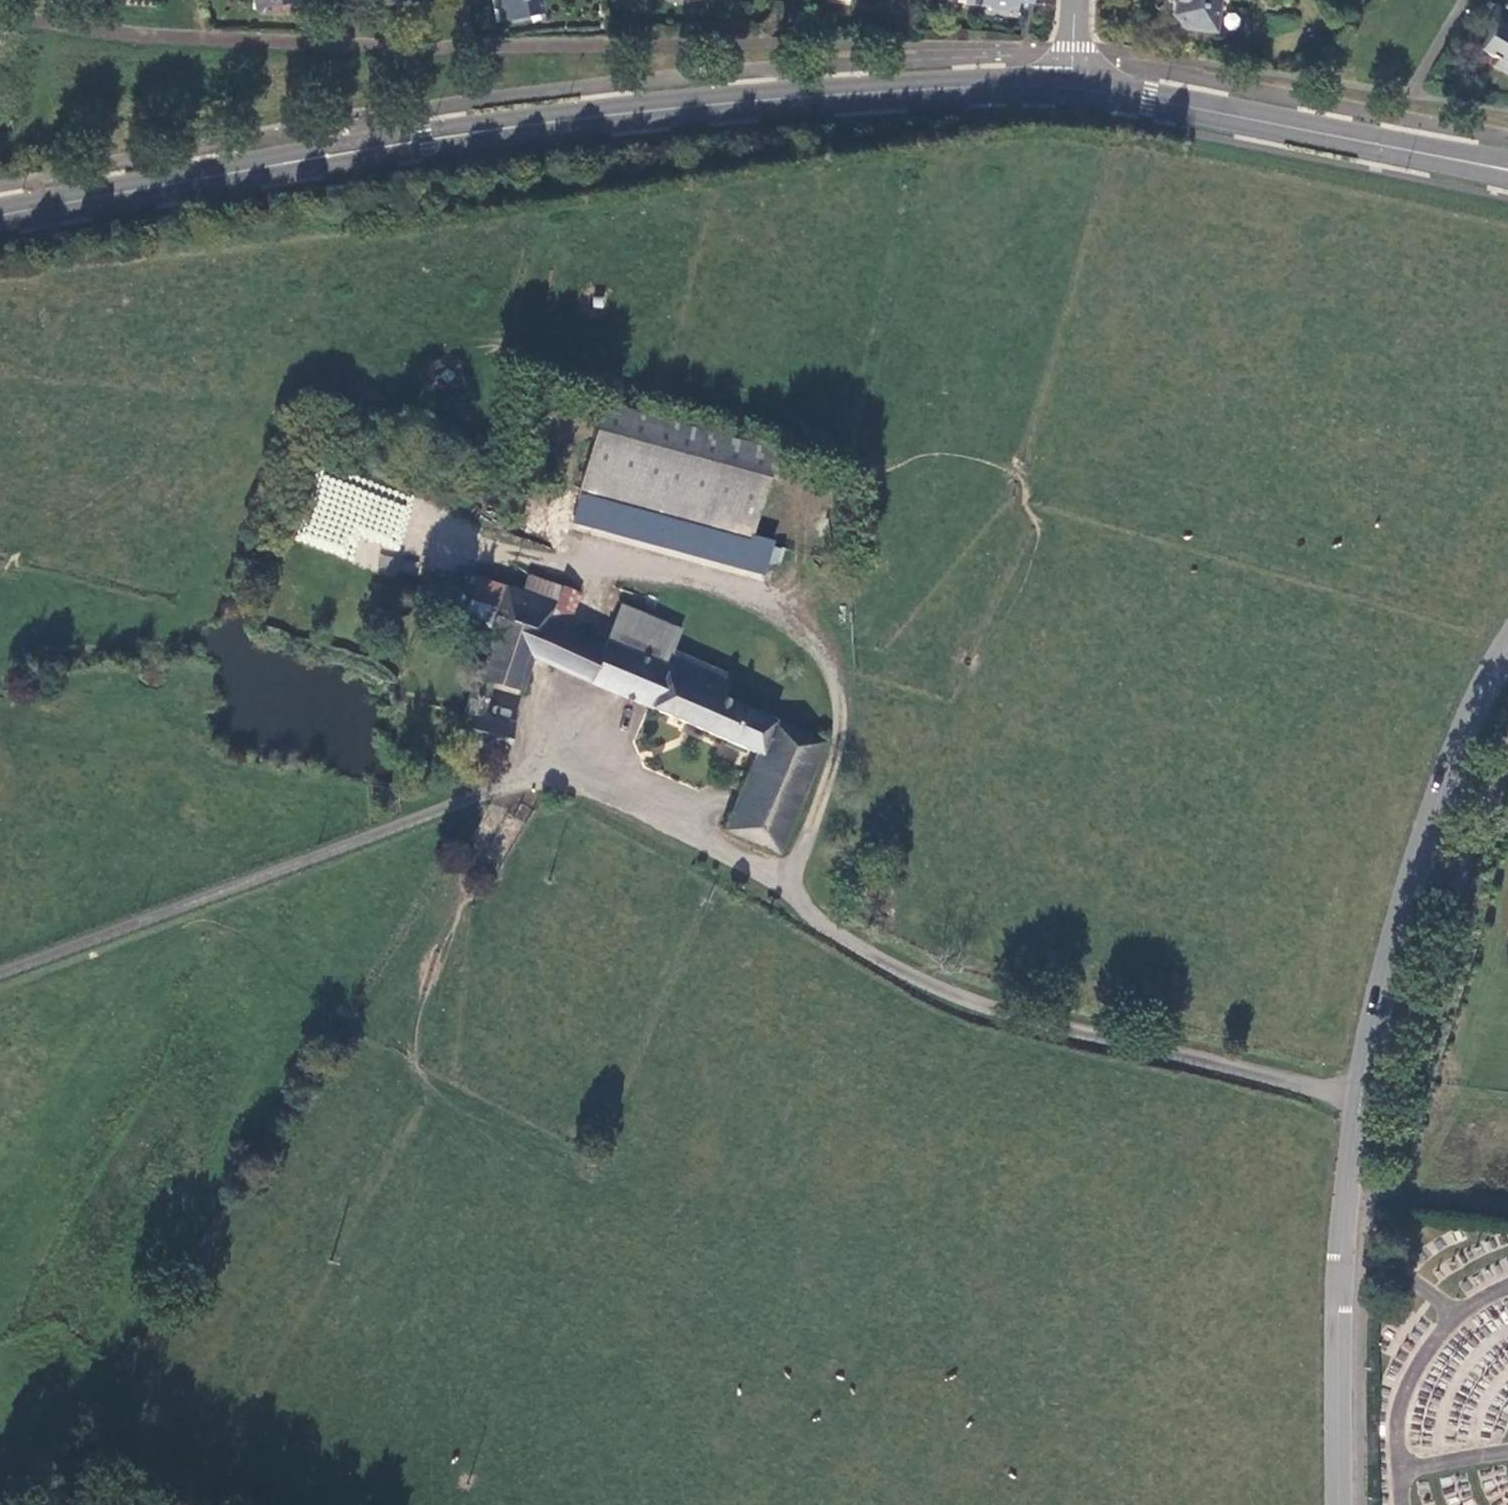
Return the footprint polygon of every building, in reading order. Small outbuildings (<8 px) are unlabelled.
[(259,8),(299,0),(257,0),(259,8)] [(499,22),(526,17),(522,0),(495,0),(499,22)] [(1032,4),(1033,0),(964,0),(964,5),(986,7),(989,12),(1007,12),(1010,9),(1016,10),(1017,3),(1032,4)] [(1172,14),(1183,28),(1216,32),(1220,0),(1174,0),(1172,14)] [(1507,30),(1495,23),(1479,48),(1495,58),(1491,65),(1507,74),(1507,29),(1507,30)] [(754,535),(776,452),(605,404),(582,488),(754,535)] [(551,624),(569,633),(583,593),(532,575),(525,591),(559,602),(551,624)] [(467,616),(493,625),(508,585),(481,576),(467,616)] [(735,675),(677,649),(670,666),(610,642),(607,648),(569,633),(551,624),(559,602),(525,591),(508,585),(493,625),(465,710),(473,712),(464,743),(487,750),(485,756),(491,758),(494,752),(504,754),(513,724),(481,714),(489,682),(523,691),(532,659),(761,752),(729,828),(780,850),(828,740),(726,696),(735,675)] [(670,666),(677,649),(684,630),(625,605),(610,642),(670,666)]
